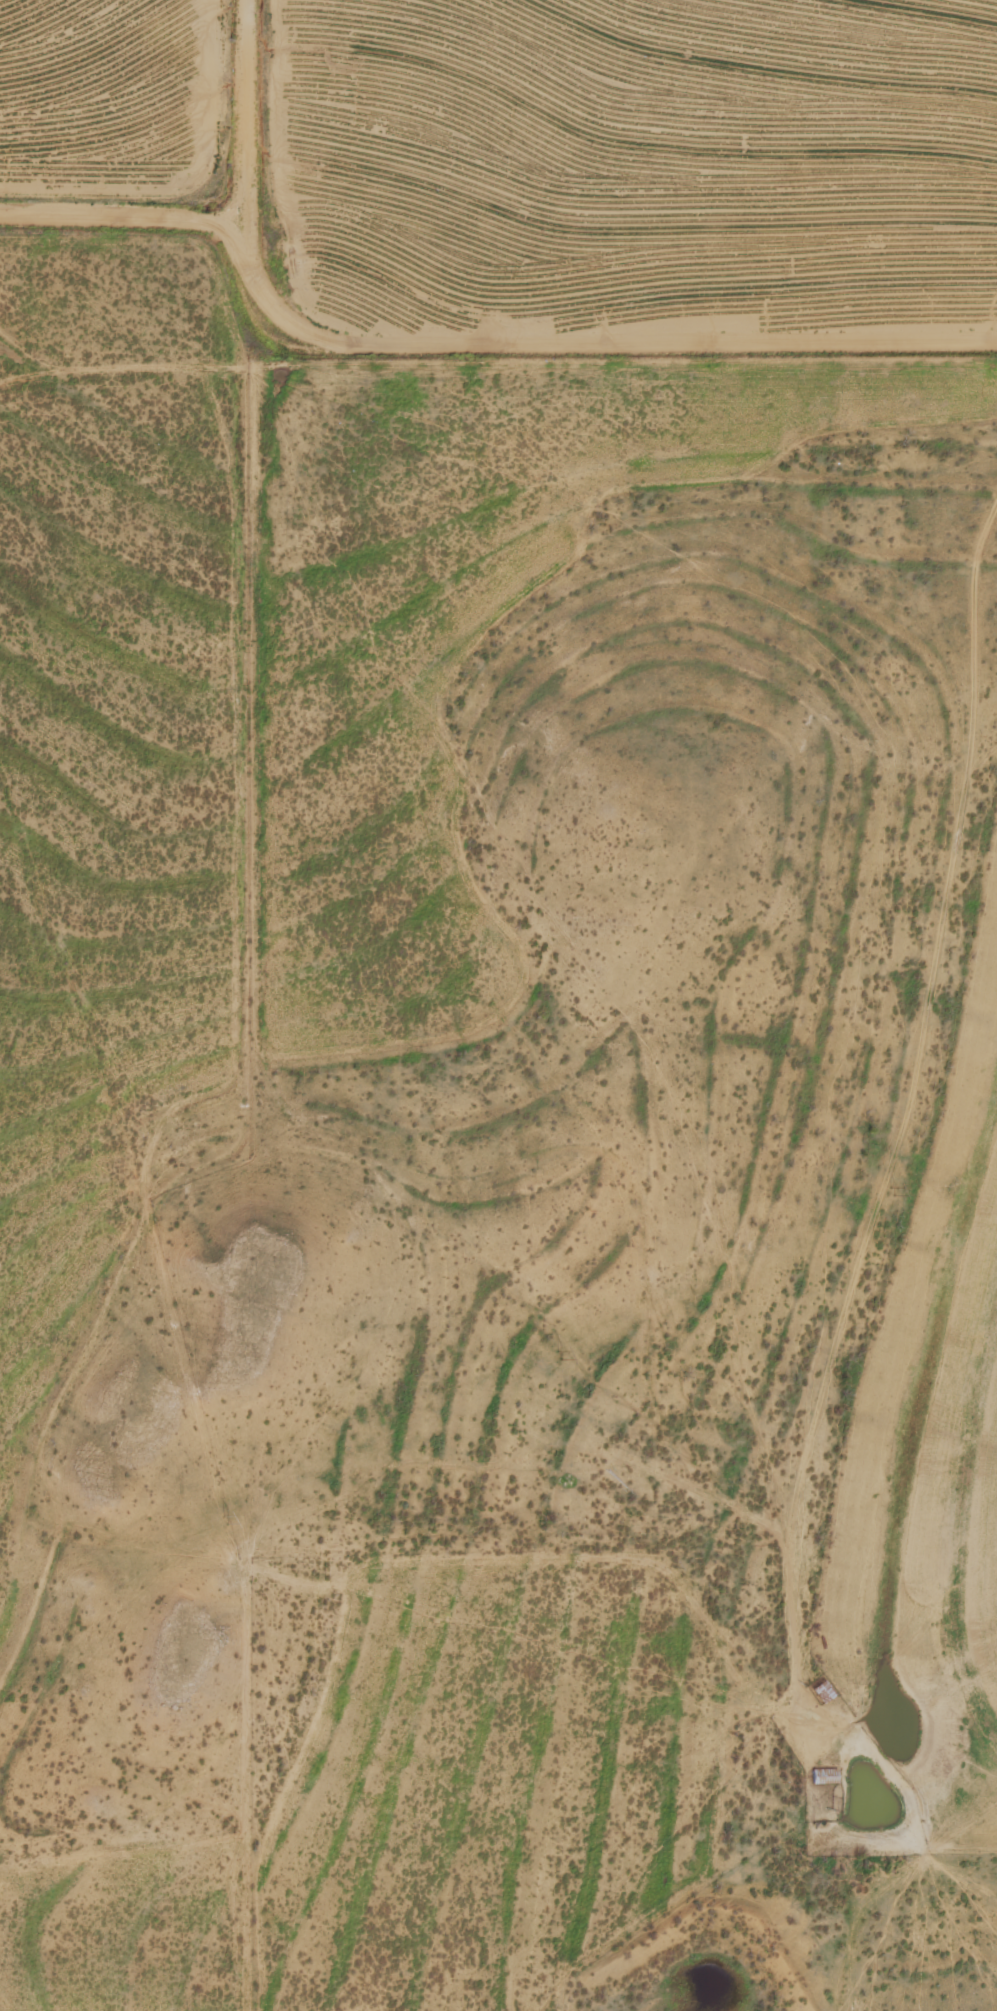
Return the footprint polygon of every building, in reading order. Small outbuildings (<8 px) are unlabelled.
[(826,1704),(839,1695),(828,1679),(815,1689),(826,1704)] [(843,1784),(843,1770),(816,1770),(816,1784),(843,1784)]
